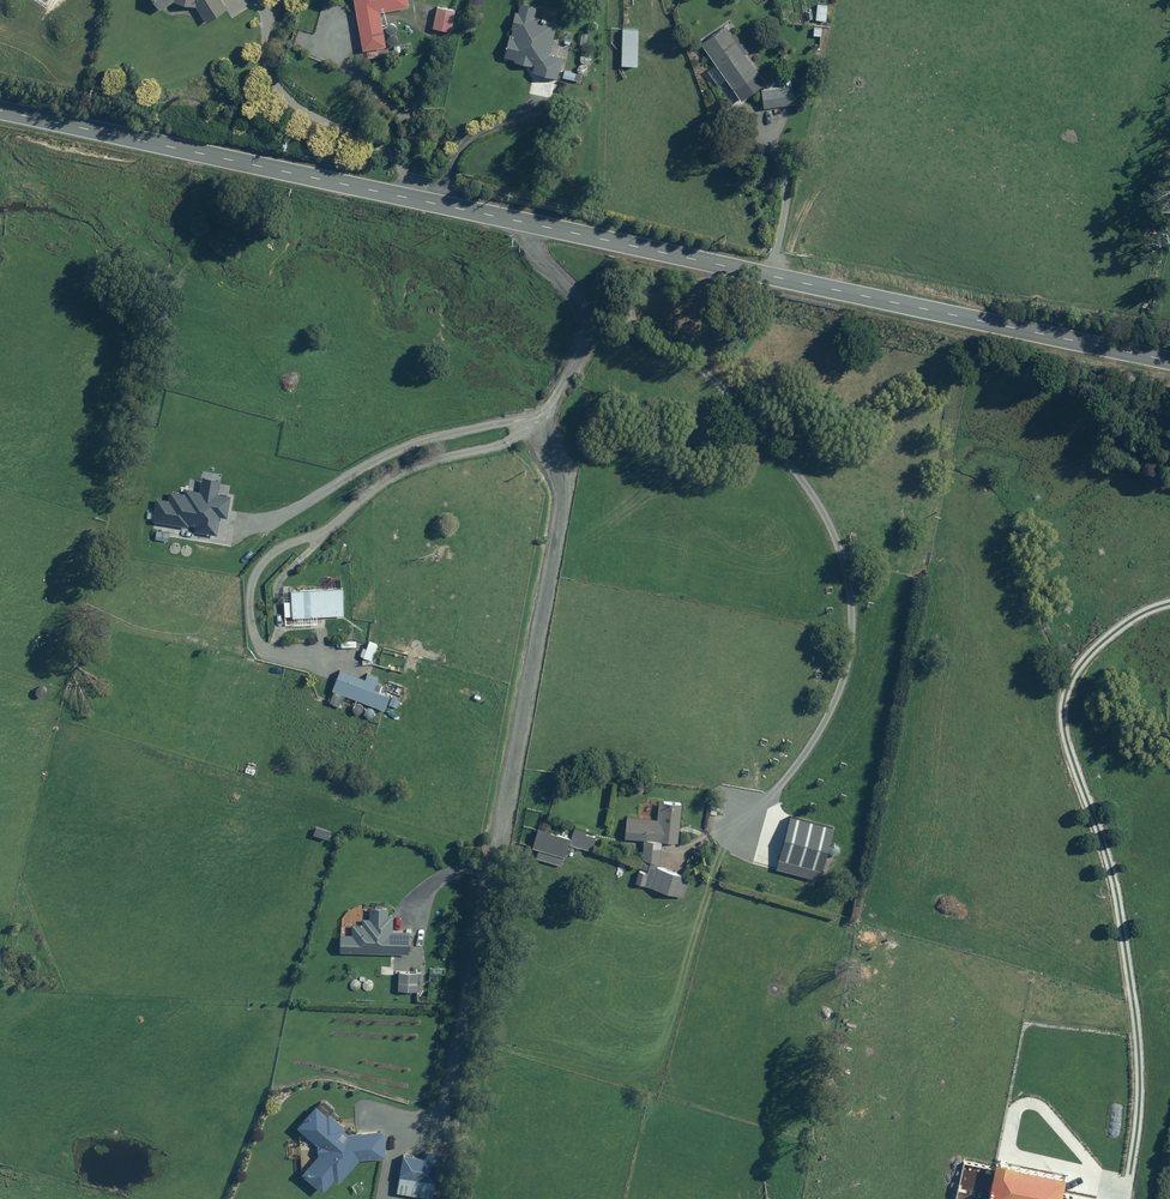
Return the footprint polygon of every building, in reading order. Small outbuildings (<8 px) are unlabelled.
[(162,10),(176,1),(193,4),(206,23),(227,9),(221,0),(155,0),(162,10)] [(362,51),(385,48),(380,11),(408,7),(407,0),(354,0),(362,51)] [(536,9),(518,5),(506,58),(515,60),(515,62),(533,66),(532,73),(560,79),(564,58),(550,55),(557,22),(535,18),(536,9)] [(826,21),(827,6),(815,6),(814,21),(826,21)] [(455,10),(436,7),(433,29),(452,32),(455,10)] [(726,27),(702,43),(717,65),(708,71),(720,88),(729,82),(741,101),(766,85),(746,54),(748,53),(735,33),(732,35),(726,27)] [(639,29),(622,29),(621,66),(639,66),(639,29)] [(574,72),(563,71),(563,84),(574,84),(574,72)] [(786,88),(761,90),(762,107),(793,106),(791,76),(785,77),(786,88)] [(291,601),(284,602),(284,616),(292,616),(292,617),(345,616),(344,588),(291,590),(291,594),(291,601)] [(378,645),(369,642),(367,649),(363,647),(360,657),(372,661),(378,645)] [(363,686),(339,676),(328,702),(341,708),(346,696),(385,711),(391,696),(374,689),(379,679),(368,674),(363,686)] [(658,819),(627,817),(626,840),(643,841),(642,862),(661,863),(662,841),(678,842),(679,823),(681,823),(682,803),(659,802),(658,819)] [(834,823),(790,812),(776,865),(819,877),(834,823)] [(330,831),(316,826),(313,835),(327,840),(330,831)] [(571,840),(538,829),(532,847),(538,849),(535,858),(561,866),(563,857),(566,858),(571,840)] [(596,837),(576,830),(571,844),(591,851),(596,837)] [(656,868),(651,887),(684,897),(689,879),(656,868)] [(649,872),(638,869),(634,882),(646,885),(649,872)] [(341,952),(409,954),(409,931),(392,931),(393,915),(388,915),(388,908),(369,907),(369,918),(363,918),(363,925),(352,924),(352,934),(341,934),(341,952)] [(420,973),(398,973),(399,991),(421,991),(420,973)] [(388,1149),(384,1149),(383,1132),(376,1132),(376,1130),(349,1130),(348,1133),(344,1130),(346,1127),(331,1115),(334,1110),(321,1101),(317,1105),(316,1104),(297,1126),(316,1142),(305,1142),(306,1156),(316,1155),(301,1173),(324,1192),(334,1180),(339,1184),(360,1159),(385,1157),(385,1154),(388,1154),(388,1149)] [(404,1156),(398,1194),(430,1198),(435,1198),(442,1153),(425,1150),(423,1159),(404,1156)] [(989,1198),(1062,1198),(1067,1177),(1013,1165),(1014,1163),(998,1159),(989,1198)]
